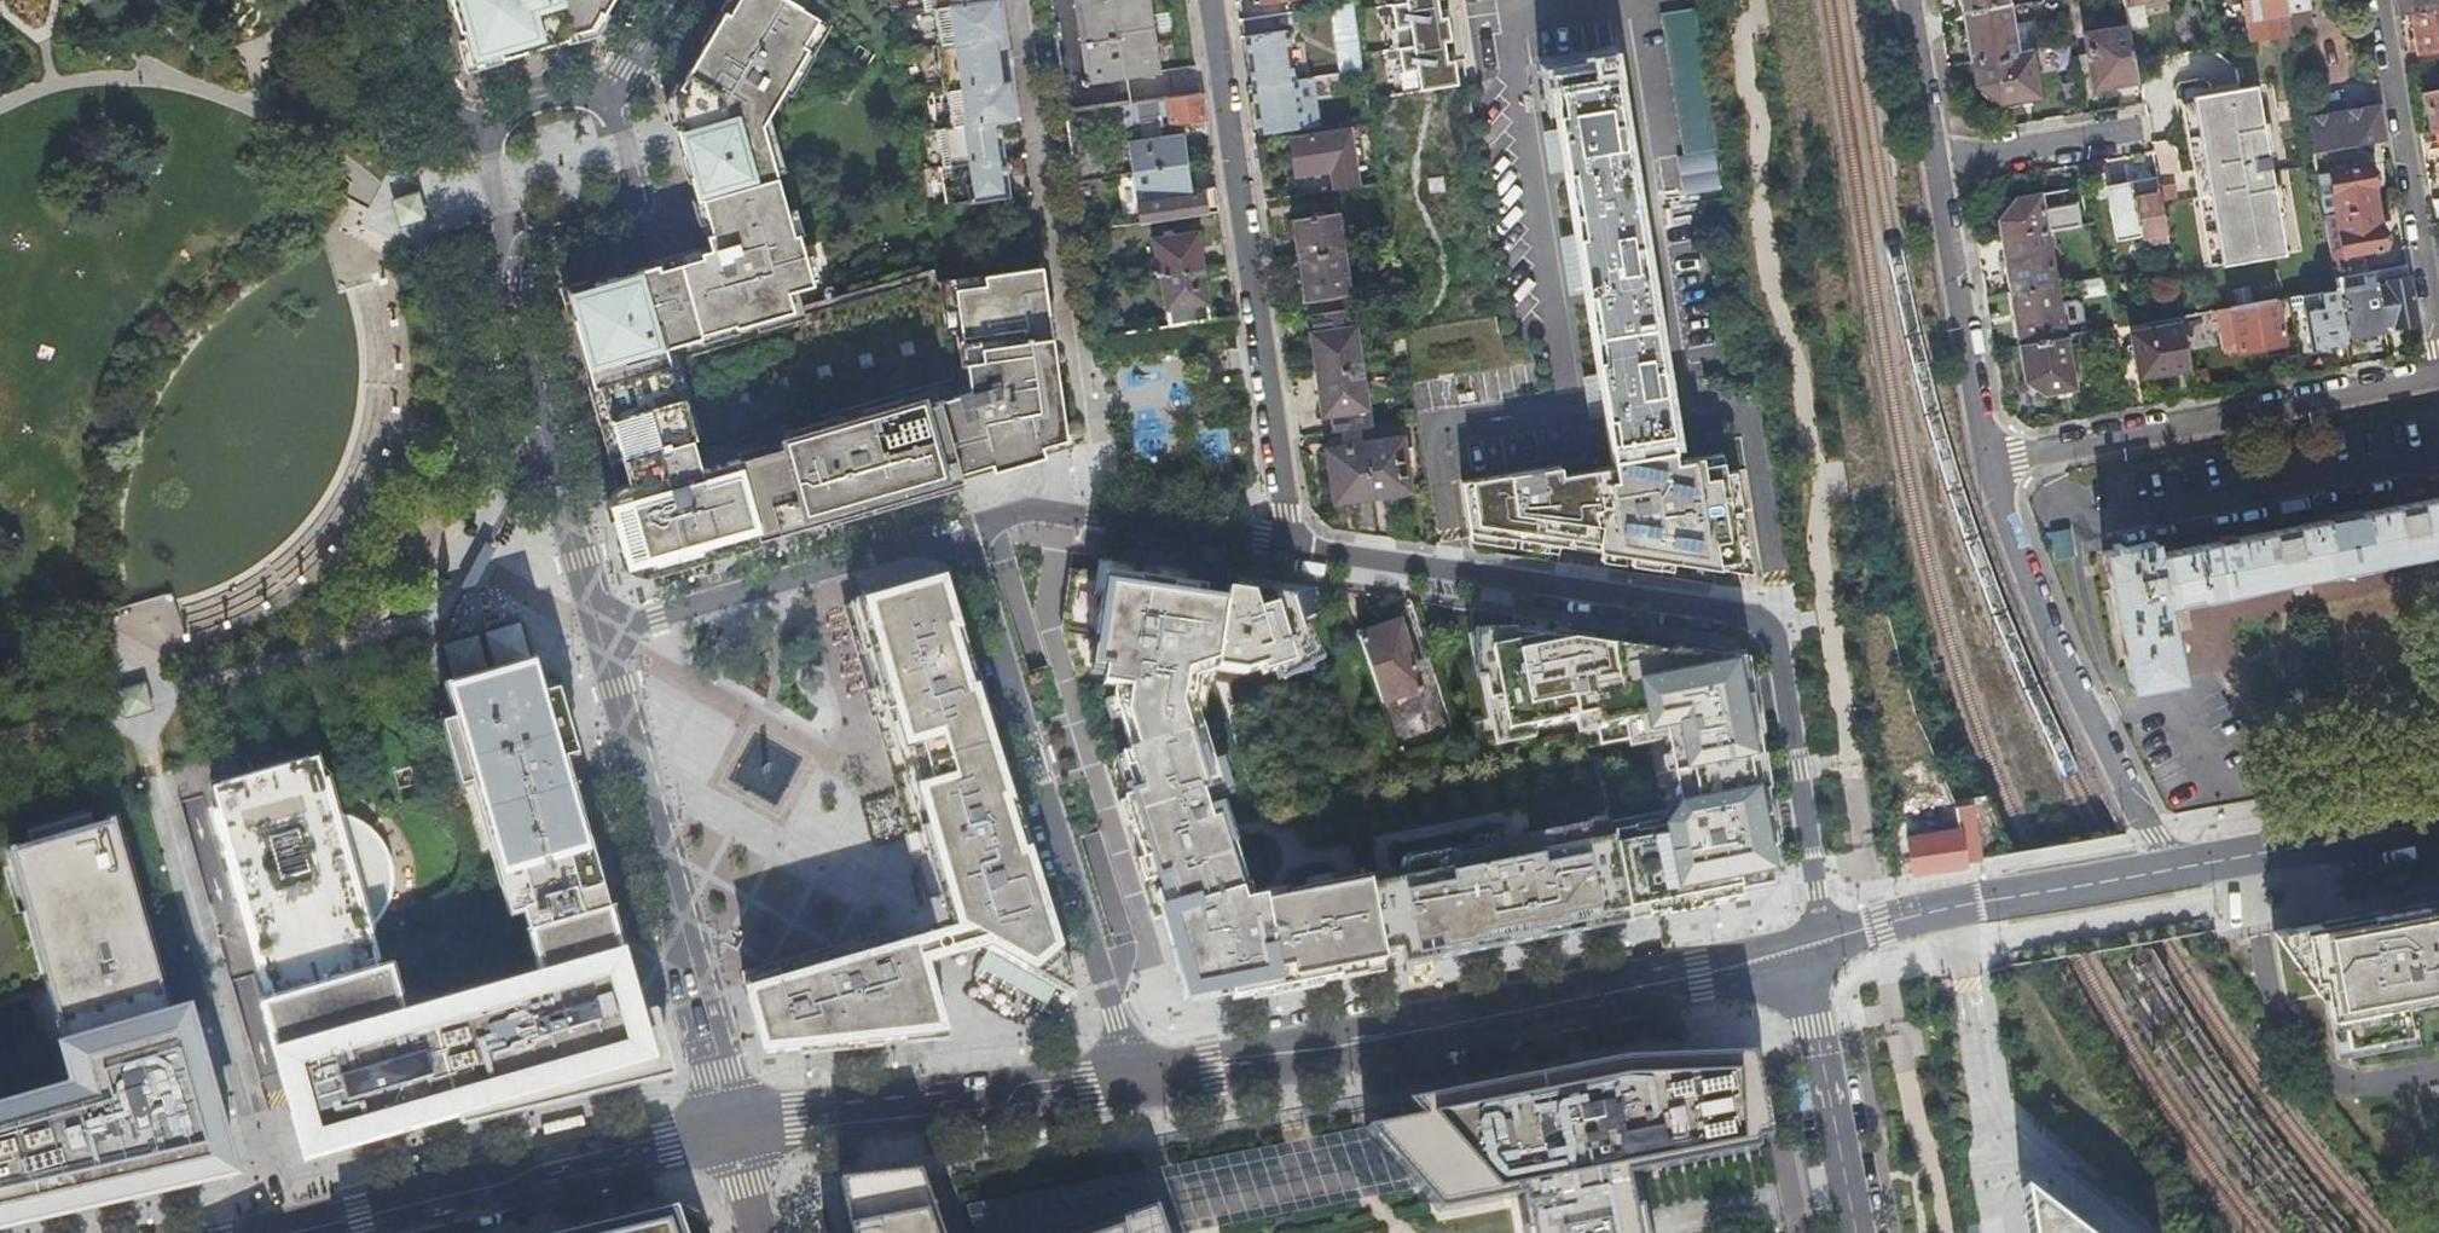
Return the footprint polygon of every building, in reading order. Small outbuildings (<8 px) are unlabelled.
[(460,31),(464,30),(471,64),(500,53),(501,57),(569,37),(568,33),(590,27),(599,11),(603,13),(611,0),(451,0),(460,31)] [(1067,447),(1041,267),(984,275),(937,282),(933,268),(793,310),(787,290),(812,284),(798,233),(793,234),(762,124),(823,21),(789,0),(731,0),(679,87),(683,89),(674,104),(681,128),(676,129),(697,200),(702,199),(711,233),(707,234),(711,248),(645,268),(594,282),(595,286),(571,293),(578,317),(573,318),(640,552),(868,486),(891,498),(1067,447)] [(950,125),(999,118),(1013,117),(998,0),(934,0),(950,125)] [(1147,0),(1073,0),(1085,78),(1081,79),(1082,86),(1087,86),(1086,81),(1158,70),(1147,0)] [(1459,85),(1454,52),(1445,54),(1444,42),(1453,41),(1448,8),(1440,9),(1438,0),(1406,0),(1406,1),(1392,3),(1396,24),(1410,22),(1414,45),(1400,47),(1404,69),(1417,67),(1421,91),(1459,85)] [(1963,10),(2007,2),(2007,0),(1961,0),(1963,10)] [(2128,25),(2128,29),(2148,25),(2145,8),(2166,4),(2165,0),(2123,0),(2128,25)] [(2291,31),(2290,30),(2285,0),(2242,0),(2245,18),(2246,18),(2250,38),(2291,31)] [(2290,30),(2311,27),(2307,0),(2285,0),(2290,30)] [(2399,11),(2411,9),(2438,4),(2438,0),(2397,0),(2399,11)] [(1963,10),(1971,60),(2018,52),(2010,2),(2007,2),(1963,10)] [(2411,9),(2417,47),(2438,44),(2438,4),(2411,9)] [(1352,5),(1331,8),(1341,71),(1362,69),(1352,5)] [(1696,9),(1663,14),(1685,155),(1718,150),(1696,9)] [(2095,86),(2138,79),(2134,57),(2128,29),(2128,25),(2086,33),(2095,86)] [(1243,34),(1251,84),(1291,78),(1284,28),(1243,34)] [(2018,52),(1971,60),(1975,82),(2000,102),(2040,95),(2032,50),(2018,52)] [(1548,71),(1608,453),(1606,453),(1606,456),(1610,455),(1663,447),(1670,445),(1670,443),(1668,443),(1608,61),(1609,61),(1609,58),(1606,58),(1605,53),(1595,54),(1596,60),(1546,68),(1547,71),(1548,71)] [(1291,78),(1251,84),(1258,130),(1301,124),(1299,113),(1313,111),(1308,76),(1291,78)] [(1130,96),(1157,93),(1156,79),(1129,82),(1130,96)] [(2192,95),(2222,263),(2285,252),(2256,83),(2192,95)] [(2438,128),(2438,87),(2422,91),(2431,130),(2435,129),(2438,128)] [(1205,117),(1201,91),(1167,96),(1171,122),(1205,117)] [(1171,122),(1167,96),(1068,112),(1071,137),(1139,127),(1160,124),(1171,122)] [(2311,151),(2343,146),(2384,139),(2378,104),(2305,116),(2311,151)] [(1370,121),(1367,106),(1347,109),(1349,124),(1370,121)] [(1299,113),(1301,124),(1314,122),(1313,111),(1299,113)] [(950,125),(934,127),(945,204),(1010,195),(999,118),(950,125)] [(1160,124),(1139,127),(1141,139),(1162,136),(1160,124)] [(1348,124),(1289,132),(1295,172),(1330,167),(1333,188),(1357,184),(1348,124)] [(1162,136),(1141,139),(1128,141),(1133,170),(1187,162),(1182,133),(1162,136)] [(2334,211),(2373,205),(2370,184),(2372,184),(2368,162),(2333,168),(2333,163),(2346,161),(2343,146),(2311,151),(2315,173),(2327,171),(2334,211)] [(1187,162),(1133,170),(1138,202),(1141,222),(1218,210),(1215,185),(1191,189),(1190,184),(1195,183),(1193,171),(1188,172),(1187,162)] [(2155,237),(2165,236),(2164,234),(2154,176),(2108,183),(2117,237),(2147,232),(2149,235),(2152,237),(2155,237)] [(391,198),(399,227),(429,219),(421,190),(391,198)] [(2001,236),(2046,228),(2047,228),(2041,191),(2019,194),(2013,200),(2007,194),(1997,205),(2003,211),(1997,217),(2001,236)] [(2431,198),(2434,216),(2438,215),(2438,196),(2431,198)] [(376,245),(365,201),(319,213),(340,292),(371,284),(362,249),(376,245)] [(2333,275),(2364,270),(2361,253),(2349,254),(2349,250),(2382,245),(2378,224),(2376,225),(2373,205),(2334,211),(2322,213),(2323,219),(2325,233),(2330,259),(2333,275)] [(1292,219),(1297,256),(1343,249),(1338,212),(1292,219)] [(2001,236),(2010,289),(2055,281),(2046,228),(2001,236)] [(1160,272),(1202,265),(1196,229),(1151,236),(1157,272),(1160,272)] [(1343,249),(1297,256),(1302,297),(1349,291),(1343,249)] [(2391,324),(2415,320),(2405,264),(2372,269),(2364,270),(2333,275),(2335,287),(2335,289),(2341,288),(2349,332),(2372,327),(2371,322),(2390,318),(2391,324)] [(1207,301),(1202,265),(1160,272),(1166,308),(1207,301)] [(2010,289),(2019,342),(2064,334),(2055,281),(2010,289)] [(2308,349),(2344,342),(2335,289),(2335,287),(2301,293),(2297,294),(2308,349)] [(2281,341),(2274,298),(2228,306),(2232,325),(2219,327),(2215,332),(2218,345),(2223,348),(2235,347),(2236,349),(2281,341)] [(1313,372),(1359,365),(1351,306),(1308,312),(1310,330),(1308,331),(1313,372)] [(2178,314),(2180,322),(2183,341),(2202,337),(2197,311),(2178,314)] [(2137,373),(2187,364),(2183,341),(2180,322),(2130,331),(2137,373)] [(2064,334),(2019,342),(2024,375),(2046,390),(2075,385),(2067,334),(2064,334)] [(1320,414),(1329,413),(1365,408),(1359,365),(1313,372),(1320,414)] [(2061,400),(2063,414),(2076,411),(2075,398),(2061,400)] [(1368,425),(1365,408),(1329,413),(1331,431),(1340,429),(1368,425)] [(1332,500),(1410,489),(1402,436),(1370,441),(1368,425),(1340,429),(1342,445),(1324,447),(1332,500)] [(1665,459),(1663,447),(1610,455),(1611,463),(1560,472),(1559,465),(1461,479),(1468,529),(1486,526),(1486,532),(1570,544),(1569,535),(1599,539),(1598,548),(1717,566),(1738,556),(1721,457),(1701,461),(1699,453),(1665,459)] [(2438,549),(2438,496),(2156,551),(2153,538),(2119,545),(2118,538),(2109,539),(2111,547),(2101,549),(2128,687),(2179,678),(2165,602),(2438,549)] [(1227,591),(1070,569),(1061,628),(1153,920),(1161,917),(1171,948),(1174,948),(1189,996),(1230,989),(1232,1000),(1384,971),(1382,955),(1367,882),(1367,879),(1252,902),(1217,789),(1219,788),(1194,708),(1200,688),(1195,687),(1200,671),(1215,673),(1227,591)] [(921,590),(875,603),(862,608),(954,931),(1067,993),(1071,988),(1007,785),(1000,788),(988,749),(976,709),(980,707),(976,694),(979,694),(954,615),(952,615),(943,586),(922,592),(921,590)] [(1357,635),(1380,703),(1419,689),(1396,622),(1357,635)] [(1743,667),(1574,643),(1553,647),(1553,640),(1513,634),(1532,727),(1594,715),(1599,744),(1661,732),(1676,809),(1607,822),(1609,831),(1627,923),(1739,901),(1736,887),(1762,882),(1756,853),(1772,849),(1743,667)] [(523,915),(529,937),(591,919),(608,914),(565,763),(577,759),(558,693),(546,697),(536,661),(442,688),(453,723),(441,727),(460,791),(472,787),(510,919),(523,915)] [(117,691),(125,720),(155,712),(146,683),(117,691)] [(750,737),(733,786),(782,803),(799,754),(750,737)] [(269,994),(273,1006),(261,1009),(305,1161),(458,1118),(460,1125),(667,1075),(650,1014),(638,1018),(608,914),(591,919),(529,937),(541,980),(403,1019),(390,972),(378,975),(375,964),(366,933),(369,930),(376,924),(382,916),(386,909),(390,898),(392,889),(393,879),(392,872),(390,860),(383,845),(378,838),(370,830),(362,824),(353,819),(336,815),(332,814),(323,783),(314,786),(307,762),(220,787),(227,810),(218,813),(218,814),(240,892),(269,994)] [(332,814),(336,815),(327,782),(323,783),(332,814)] [(1906,837),(1911,872),(1943,866),(1943,864),(1978,858),(1969,803),(1953,806),(1957,829),(1906,837)] [(266,995),(269,994),(240,892),(218,814),(214,815),(266,995)] [(234,1178),(188,1014),(170,1019),(115,822),(109,824),(110,829),(94,833),(90,818),(27,836),(31,851),(15,856),(15,851),(9,853),(78,1093),(0,1116),(0,1232),(234,1178)] [(1402,875),(1367,882),(1382,955),(1416,949),(1419,964),(1627,923),(1609,831),(1506,851),(1505,842),(1399,863),(1402,875)] [(2273,932),(2316,996),(2323,994),(2327,1016),(2341,1014),(2346,1044),(2409,1033),(2405,1003),(2438,996),(2438,901),(2273,932)] [(366,933),(375,964),(378,963),(369,930),(366,933)] [(779,982),(748,991),(759,1032),(788,1024),(870,1002),(871,1005),(876,1004),(877,1006),(892,1002),(894,1007),(933,1014),(924,982),(913,943),(880,953),(807,974),(779,982)] [(1521,1195),(1528,1226),(1529,1232),(1648,1232),(1649,1231),(1649,1229),(1646,1224),(1641,1223),(1645,1207),(1637,1205),(1626,1174),(1756,1149),(1752,1053),(1622,1058),(1405,1101),(1419,1117),(1365,1127),(1439,1211),(1521,1195)] [(917,1166),(845,1184),(857,1232),(940,1232),(917,1166)] [(1156,1207),(1081,1232),(1165,1232),(1156,1207)] [(580,1232),(683,1232),(675,1211),(580,1232)] [(2014,1220),(2017,1232),(2033,1232),(2014,1220)]
